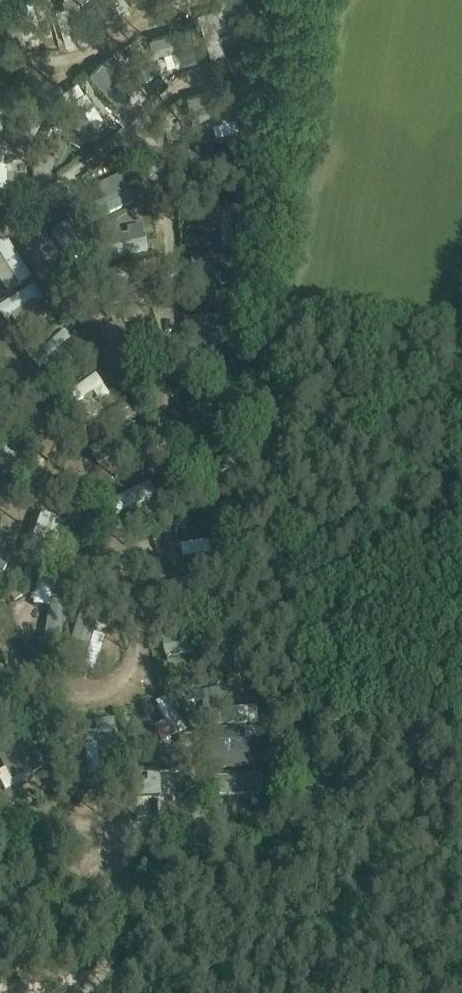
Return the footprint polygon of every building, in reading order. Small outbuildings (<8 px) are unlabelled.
[(40,18),(17,19),(18,52),(41,51),(40,18)] [(196,45),(159,55),(163,70),(200,61),(196,45)] [(103,126),(112,118),(98,100),(88,108),(103,126)] [(8,150),(0,150),(0,191),(8,190),(8,150)] [(128,207),(114,213),(124,238),(139,232),(128,207)] [(33,280),(9,240),(0,246),(0,255),(21,288),(33,280)] [(34,286),(0,306),(0,312),(6,322),(43,300),(34,286)] [(74,340),(65,330),(38,355),(46,365),(74,340)] [(70,411),(105,388),(96,375),(62,399),(70,411)] [(142,413),(136,401),(110,413),(115,426),(142,413)] [(14,469),(11,453),(0,455),(0,471),(14,469)] [(121,516),(159,496),(152,484),(114,503),(121,516)] [(63,551),(24,536),(18,549),(57,565),(63,551)] [(0,543),(0,562),(9,549),(0,543)] [(184,560),(214,556),(212,543),(182,548),(184,560)] [(85,626),(82,647),(96,649),(99,629),(85,626)] [(174,739),(185,734),(168,699),(157,705),(174,739)] [(258,726),(257,706),(209,708),(210,727),(258,726)] [(127,757),(105,720),(92,727),(114,765),(127,757)] [(46,773),(31,743),(0,758),(0,779),(6,792),(46,773)] [(265,772),(264,743),(216,746),(218,775),(265,772)] [(180,789),(178,755),(142,758),(144,792),(180,789)] [(263,798),(262,778),(217,779),(217,799),(263,798)]
